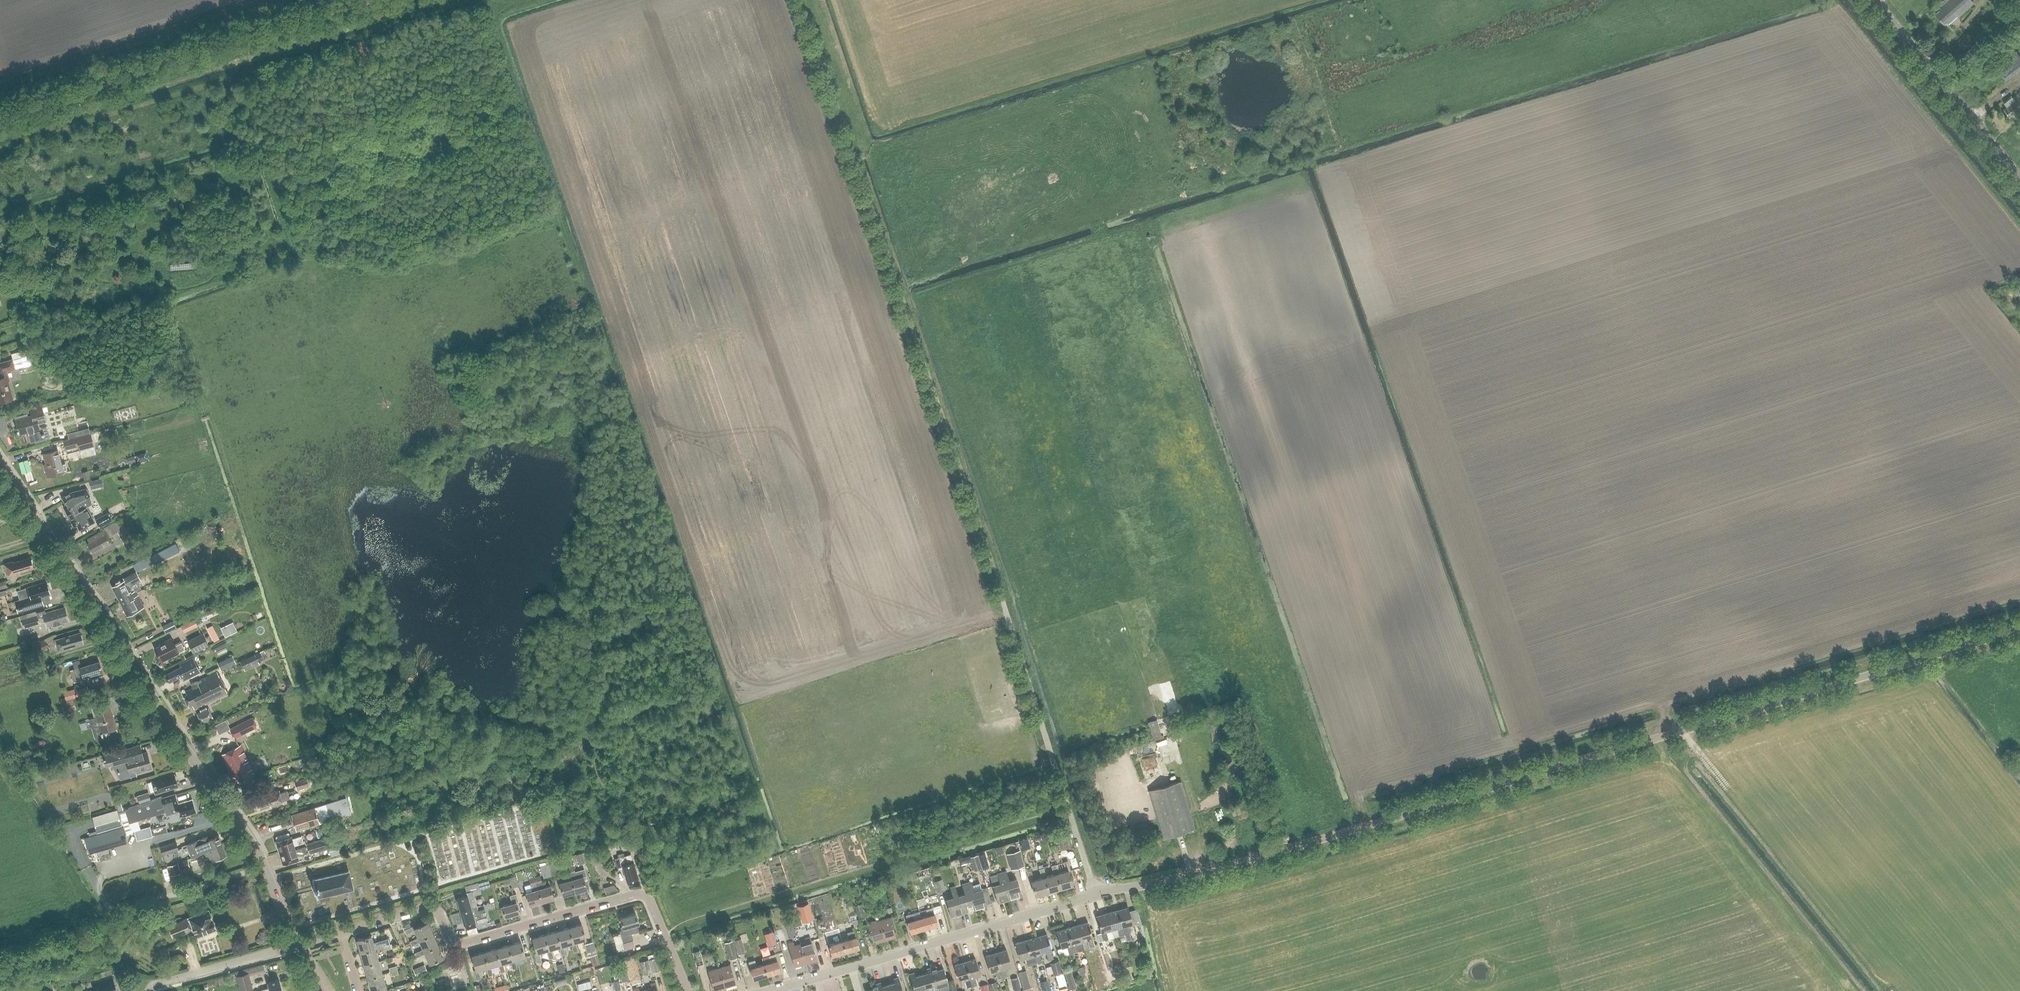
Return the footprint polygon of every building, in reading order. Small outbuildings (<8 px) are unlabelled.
[(1973,3),(1976,0),(1944,0),(1939,4),(1942,8),(1935,15),(1944,25),(1947,22),(1949,25),(1957,17),(1958,18),(1974,4),(1973,3)] [(2010,12),(2004,17),(2013,26),(2018,21),(2010,12)] [(1982,48),(1987,54),(1998,44),(1992,37),(1987,40),(1989,42),(1982,48)] [(1966,61),(1979,48),(1975,44),(1961,56),(1966,61)] [(2016,52),(1997,67),(2007,80),(2019,69),(2019,56),(2016,52)] [(2012,99),(2011,97),(2003,103),(2007,108),(2004,110),(2010,117),(2012,115),(2015,118),(2019,114),(2019,93),(2012,99)] [(12,360),(0,363),(0,373),(1,373),(2,378),(0,378),(0,403),(13,399),(8,381),(9,381),(7,371),(15,369),(12,360)] [(50,439),(47,426),(40,428),(38,423),(46,421),(42,405),(30,409),(32,415),(15,420),(18,429),(17,430),(17,432),(19,432),(19,434),(28,432),(28,434),(30,442),(35,441),(35,443),(50,439)] [(66,449),(78,446),(79,451),(94,446),(91,434),(77,437),(63,441),(66,449)] [(64,473),(58,450),(43,454),(47,468),(45,469),(47,477),(64,473)] [(146,452),(135,455),(137,464),(148,461),(146,452)] [(102,480),(90,482),(92,489),(104,487),(102,480)] [(62,498),(64,502),(66,505),(63,507),(74,527),(77,525),(79,530),(94,522),(86,507),(90,505),(85,497),(89,495),(86,490),(72,492),(62,498)] [(112,520),(108,513),(96,519),(100,527),(112,520)] [(120,519),(103,529),(104,530),(87,539),(89,543),(87,544),(92,553),(103,546),(104,547),(105,549),(112,544),(108,538),(112,536),(125,528),(120,519)] [(132,532),(121,538),(124,545),(136,538),(132,532)] [(151,557),(155,564),(180,551),(176,543),(151,557)] [(33,568),(32,564),(33,563),(32,560),(30,559),(30,558),(13,562),(13,561),(5,564),(8,576),(33,568)] [(137,572),(145,567),(142,560),(133,565),(137,572)] [(112,587),(120,601),(137,593),(136,591),(140,588),(137,582),(140,580),(136,572),(123,578),(124,581),(112,587)] [(26,588),(20,590),(16,591),(19,600),(15,601),(18,613),(43,605),(41,596),(50,593),(46,582),(26,588)] [(138,595),(137,593),(120,601),(127,616),(144,607),(137,595),(138,595)] [(45,611),(36,613),(36,612),(26,615),(20,616),(24,628),(39,623),(38,618),(44,616),(47,627),(53,625),(53,626),(60,624),(60,623),(65,622),(64,619),(67,618),(65,610),(59,612),(58,609),(45,613),(45,611)] [(185,623),(188,632),(202,626),(199,618),(185,623)] [(173,621),(162,626),(165,633),(176,628),(173,621)] [(234,633),(232,628),(227,630),(225,626),(220,628),(225,637),(234,633)] [(83,643),(80,633),(55,640),(58,650),(83,643)] [(208,646),(202,633),(187,641),(193,653),(208,646)] [(37,641),(35,635),(19,640),(21,645),(37,641)] [(44,640),(31,644),(34,653),(47,649),(44,640)] [(185,650),(181,643),(175,646),(172,640),(154,649),(161,662),(185,650)] [(240,661),(245,671),(259,664),(258,661),(264,659),(262,654),(261,654),(260,652),(240,661)] [(233,656),(219,663),(223,671),(237,664),(233,656)] [(181,667),(166,674),(165,677),(166,681),(170,682),(181,676),(182,679),(183,681),(201,672),(193,657),(180,664),(181,667)] [(72,662),(74,669),(75,669),(81,667),(79,660),(72,662)] [(73,670),(77,682),(84,679),(84,677),(102,672),(99,662),(81,667),(75,669),(74,669),(73,670)] [(217,672),(198,682),(197,681),(191,684),(193,688),(185,692),(187,695),(183,696),(188,706),(192,705),(194,709),(227,693),(217,672)] [(89,694),(87,687),(77,690),(79,696),(89,694)] [(95,738),(102,736),(101,731),(116,726),(111,710),(123,707),(119,694),(90,703),(94,718),(89,719),(95,738)] [(73,699),(66,701),(65,698),(60,700),(64,713),(76,709),(73,699)] [(202,724),(213,719),(208,708),(207,709),(206,707),(200,710),(200,712),(197,713),(202,724)] [(1157,719),(1148,722),(1153,738),(1155,738),(1156,741),(1164,738),(1163,735),(1162,735),(1157,719)] [(245,733),(241,724),(230,729),(234,738),(245,733)] [(253,784),(251,781),(254,780),(251,774),(253,773),(240,746),(222,755),(230,772),(233,771),(238,782),(239,781),(243,789),(253,784)] [(106,766),(119,763),(119,764),(114,765),(122,777),(136,773),(136,776),(137,776),(136,773),(152,769),(147,752),(135,755),(133,747),(103,755),(104,759),(103,759),(104,760),(106,766)] [(177,786),(174,775),(152,782),(155,793),(177,786)] [(344,777),(328,781),(330,787),(346,783),(344,777)] [(309,786),(306,778),(294,782),(297,790),(309,786)] [(1195,829),(1181,782),(1149,791),(1163,839),(1195,829)] [(261,799),(257,800),(260,808),(270,805),(271,807),(283,804),(282,801),(289,799),(287,791),(280,793),(279,791),(260,796),(261,799)] [(139,803),(150,800),(148,792),(137,796),(139,803)] [(138,821),(144,819),(166,812),(166,814),(179,810),(181,817),(196,812),(192,800),(178,804),(175,794),(162,798),(161,797),(150,800),(139,803),(128,807),(129,808),(125,809),(125,810),(119,812),(127,835),(134,832),(134,831),(140,829),(138,821)] [(319,823),(314,808),(291,815),(296,830),(319,823)] [(123,826),(118,812),(117,809),(92,817),(97,833),(118,827),(123,826)] [(155,833),(170,831),(169,825),(155,827),(155,833)] [(97,833),(84,837),(89,853),(127,842),(123,826),(118,827),(97,833)] [(1064,831),(1055,833),(1060,850),(1069,848),(1074,849),(1074,848),(1068,830),(1064,831)] [(279,853),(294,848),(294,846),(303,843),(301,836),(292,839),(291,837),(289,837),(288,833),(276,837),(277,841),(276,841),(279,853)] [(211,848),(222,844),(218,836),(208,840),(207,836),(187,844),(192,857),(201,854),(212,849),(211,848)] [(338,836),(327,839),(328,845),(340,841),(338,836)] [(325,839),(307,844),(310,853),(319,850),(326,849),(328,849),(325,839)] [(1022,851),(1030,848),(1027,839),(1019,841),(1022,851)] [(176,842),(160,847),(163,855),(178,850),(176,842)] [(226,855),(222,844),(211,848),(212,849),(201,854),(202,857),(206,855),(210,867),(218,864),(217,859),(226,855)] [(294,848),(279,853),(283,864),(298,859),(297,857),(307,854),(305,847),(295,850),(294,848)] [(592,864),(610,859),(607,848),(589,853),(592,864)] [(1019,851),(1007,854),(1012,869),(1024,866),(1019,851)] [(985,852),(978,854),(982,869),(989,867),(985,852)] [(585,863),(582,853),(576,854),(579,864),(585,863)] [(638,878),(633,862),(631,854),(624,856),(623,853),(618,855),(619,858),(615,859),(618,870),(623,869),(627,882),(638,878)] [(972,862),(970,857),(970,855),(959,858),(961,865),(972,862)] [(974,871),(982,869),(978,855),(970,857),(972,862),(974,871)] [(190,866),(187,859),(178,862),(180,869),(190,866)] [(1058,873),(1063,888),(1072,885),(1068,871),(1070,870),(1068,861),(1063,862),(1066,871),(1058,873)] [(560,873),(557,862),(549,864),(552,875),(560,873)] [(168,867),(171,876),(180,874),(177,864),(168,867)] [(551,876),(548,864),(540,866),(544,878),(551,876)] [(1054,874),(1046,877),(1050,891),(1063,888),(1058,873),(1056,864),(1051,866),(1054,874)] [(568,868),(570,875),(571,880),(575,893),(587,889),(583,876),(577,878),(575,873),(573,866),(568,868)] [(1050,891),(1046,877),(1043,868),(1039,869),(1042,878),(1031,881),(1035,896),(1050,891)] [(1002,873),(1009,899),(1021,896),(1016,879),(1009,881),(1006,871),(1002,873)] [(313,886),(314,891),(315,891),(316,895),(317,897),(352,889),(348,872),(313,880),(313,881),(314,886),(313,886)] [(998,903),(1009,899),(1002,873),(990,876),(992,886),(998,903)] [(519,886),(516,876),(509,878),(512,888),(519,886)] [(535,878),(542,902),(553,899),(550,886),(544,888),(540,876),(535,878)] [(542,902),(535,878),(529,879),(532,891),(526,893),(530,906),(542,902)] [(480,890),(490,887),(488,880),(488,879),(478,882),(478,883),(480,890)] [(945,891),(942,879),(933,882),(937,893),(945,891)] [(575,893),(571,880),(559,883),(563,896),(575,893)] [(966,883),(974,910),(986,906),(985,904),(981,889),(974,891),(971,881),(966,883)] [(963,913),(974,910),(966,883),(962,884),(964,894),(958,896),(963,913)] [(963,913),(958,896),(955,886),(950,888),(953,897),(946,899),(951,917),(963,913)] [(987,887),(981,889),(985,904),(991,902),(987,887)] [(481,895),(480,890),(472,892),(467,893),(467,896),(456,899),(460,911),(477,907),(474,897),(481,895)] [(502,907),(505,917),(519,913),(516,903),(518,902),(516,894),(510,896),(512,904),(502,907)] [(808,903),(797,906),(802,923),(813,919),(808,903)] [(865,918),(861,904),(855,906),(859,919),(865,918)] [(928,916),(921,918),(924,929),(938,925),(934,914),(942,911),(940,905),(926,910),(928,916)] [(478,912),(477,907),(460,911),(464,925),(475,922),(475,924),(488,920),(485,910),(478,912)] [(1128,907),(1117,910),(1124,935),(1129,933),(1127,926),(1133,924),(1128,907)] [(215,922),(212,921),(211,919),(213,916),(211,913),(209,912),(208,910),(188,918),(174,924),(172,920),(166,923),(173,938),(192,930),(195,937),(216,930),(215,928),(216,925),(215,922)] [(1124,935),(1117,910),(1107,913),(1111,930),(1117,929),(1119,936),(1124,935)] [(623,943),(633,940),(631,934),(639,932),(637,925),(638,925),(635,913),(620,918),(623,927),(620,928),(623,936),(621,937),(623,943)] [(1111,930),(1107,913),(1096,916),(1103,941),(1109,939),(1106,931),(1111,930)] [(912,914),(906,916),(908,922),(907,922),(911,933),(924,929),(921,918),(914,920),(912,914)] [(896,937),(891,921),(890,917),(879,920),(885,940),(896,937)] [(885,940),(879,920),(868,924),(874,944),(885,940)] [(419,940),(433,934),(428,922),(414,928),(413,926),(405,930),(406,934),(415,931),(418,938),(419,940)] [(1077,925),(1082,942),(1087,941),(1089,948),(1095,947),(1088,922),(1077,925)] [(581,924),(569,928),(573,943),(571,943),(573,952),(578,951),(575,942),(586,939),(581,924)] [(1077,925),(1067,928),(1074,953),(1084,950),(1082,942),(1077,925)] [(573,943),(569,928),(557,931),(561,946),(559,947),(561,956),(566,954),(563,946),(571,943),(573,943)] [(1074,953),(1067,928),(1056,931),(1061,948),(1066,947),(1069,954),(1074,953)] [(557,931),(545,935),(549,950),(547,950),(549,959),(554,958),(551,949),(559,947),(561,946),(557,931)] [(773,931),(766,933),(770,946),(777,944),(773,931)] [(842,941),(845,952),(859,948),(855,937),(853,931),(847,933),(849,939),(842,941)] [(424,952),(438,946),(433,934),(419,940),(418,938),(410,942),(412,946),(420,942),(423,950),(424,952)] [(1036,937),(1041,954),(1046,953),(1048,960),(1054,959),(1046,934),(1036,937)] [(549,950),(545,935),(532,938),(536,953),(534,953),(537,963),(541,961),(539,953),(547,950),(549,950)] [(360,953),(375,949),(383,947),(390,944),(389,940),(388,938),(373,943),(371,936),(357,940),(360,953)] [(806,942),(800,944),(806,964),(817,961),(810,937),(805,939),(806,942)] [(845,952),(842,941),(835,943),(833,937),(827,939),(829,945),(832,956),(845,952)] [(1036,937),(1025,940),(1032,965),(1043,962),(1041,954),(1036,937)] [(733,940),(738,955),(746,952),(741,938),(733,940)] [(1032,965),(1025,940),(1015,943),(1020,960),(1025,959),(1027,966),(1032,965)] [(725,943),(730,960),(737,958),(732,941),(725,943)] [(513,970),(515,969),(517,968),(515,960),(525,957),(521,942),(509,945),(513,960),(510,961),(513,970)] [(593,942),(585,944),(588,956),(597,954),(593,942)] [(795,967),(806,964),(800,944),(794,945),(793,942),(788,944),(795,967)] [(500,964),(498,964),(501,973),(505,972),(503,963),(510,961),(513,960),(509,945),(496,949),(500,964)] [(424,952),(423,950),(415,953),(417,957),(425,954),(429,964),(443,958),(438,946),(424,952)] [(167,948),(157,952),(160,958),(169,954),(167,948)] [(360,953),(364,966),(379,962),(375,949),(360,953)] [(496,949),(484,952),(488,967),(486,968),(488,976),(493,975),(490,967),(498,964),(500,964),(496,949)] [(996,953),(1003,978),(1008,976),(1006,968),(1011,967),(1006,950),(996,953)] [(488,967),(484,952),(472,956),(476,970),(474,971),(476,980),(481,979),(478,970),(486,968),(488,967)] [(640,962),(644,975),(660,970),(655,953),(646,955),(648,960),(640,962)] [(1003,978),(996,953),(985,956),(990,973),(995,971),(998,979),(1003,978)] [(607,962),(618,958),(617,954),(605,957),(607,962)] [(764,964),(767,975),(780,971),(777,960),(775,954),(769,956),(771,962),(764,964)] [(965,962),(972,987),(977,985),(975,977),(980,976),(975,959),(965,962)] [(767,975),(764,964),(756,966),(754,960),(749,962),(750,968),(753,979),(767,975)] [(1063,973),(1059,961),(1050,963),(1054,976),(1055,975),(1063,973)] [(364,966),(368,979),(382,974),(379,962),(364,966)] [(972,987),(965,962),(954,965),(959,982),(964,980),(967,988),(972,987)] [(427,972),(424,964),(413,969),(416,976),(427,972)] [(730,964),(719,968),(725,988),(736,984),(730,964)] [(1114,978),(1126,974),(1123,964),(1111,968),(1114,978)] [(937,987),(938,990),(956,990),(953,979),(947,981),(943,968),(937,970),(936,966),(931,968),(937,987)] [(1084,966),(1078,968),(1081,980),(1082,982),(1087,981),(1085,973),(1085,972),(1084,966)] [(629,980),(625,968),(619,970),(623,982),(629,980)] [(708,971),(714,990),(725,988),(719,968),(708,971)] [(921,975),(926,990),(931,990),(930,989),(937,987),(931,968),(926,969),(927,973),(921,975)] [(1072,972),(1065,974),(1070,989),(1076,987),(1072,972)] [(236,976),(241,990),(246,990),(252,989),(248,973),(236,976)] [(921,975),(915,977),(914,973),(909,974),(914,990),(926,990),(921,975)] [(1055,975),(1059,987),(1066,985),(1063,973),(1055,975)] [(382,974),(368,979),(371,990),(373,990),(386,987),(382,974)] [(225,977),(218,979),(220,986),(227,984),(225,977)] [(888,984),(890,990),(902,990),(898,977),(893,979),(894,983),(888,984)] [(112,978),(92,984),(94,990),(116,990),(112,978)] [(1011,979),(1014,990),(1021,990),(1018,978),(1011,979)] [(269,988),(260,990),(282,990),(278,979),(267,982),(269,988)] [(619,979),(612,981),(615,990),(622,990),(619,979)] [(579,990),(593,987),(591,981),(578,985),(579,990)] [(988,984),(990,990),(998,990),(995,982),(988,984)] [(655,990),(653,983),(647,984),(648,988),(643,990),(655,990)] [(888,984),(882,986),(881,983),(876,984),(878,990),(890,990),(888,984)]
